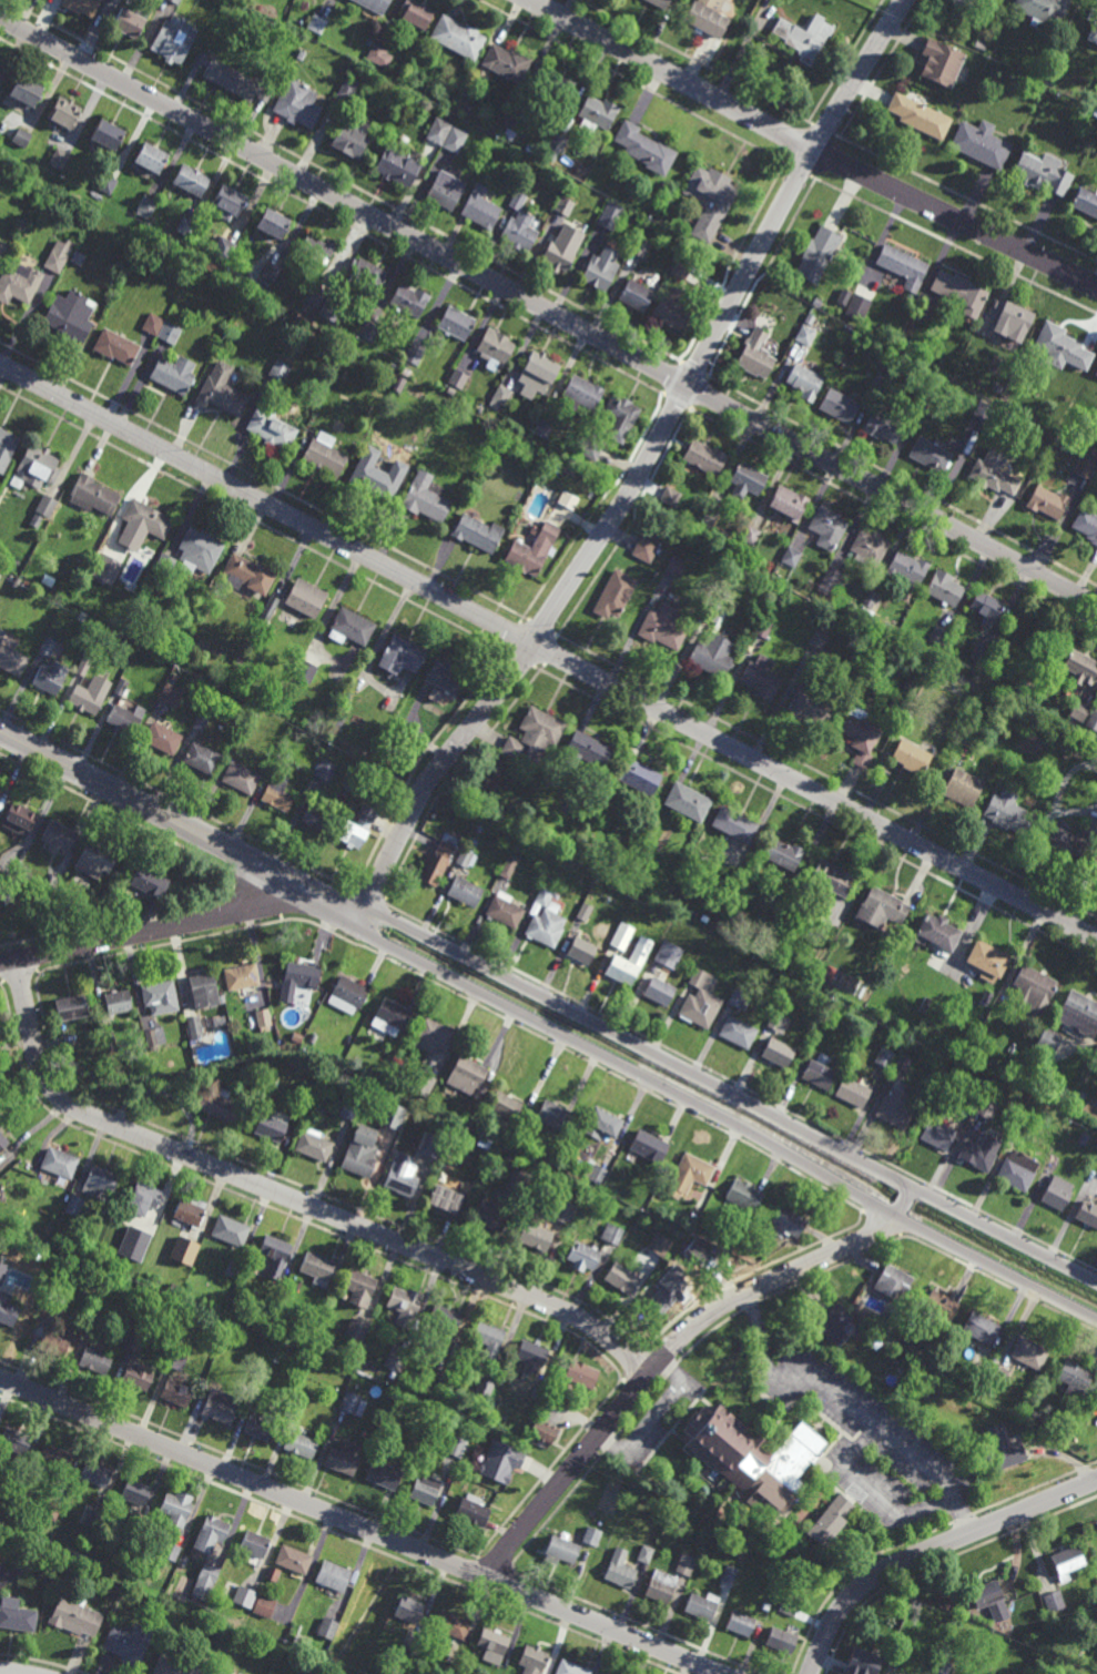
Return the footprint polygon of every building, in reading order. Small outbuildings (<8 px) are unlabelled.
[(61,7),(64,0),(100,0),(102,1),(92,20),(81,14),(79,17),(61,7)] [(383,17),(350,0),(391,0),(383,17)] [(402,8),(406,0),(411,0),(435,12),(426,29),(403,17),(406,10),(402,8)] [(664,10),(645,0),(670,0),(664,10)] [(694,1),(695,0),(710,0),(705,7),(729,19),(718,39),(682,20),(693,1),(694,1)] [(952,3),(953,0),(975,0),(971,11),(952,3)] [(1013,8),(1016,0),(1069,0),(1063,18),(1055,16),(1052,23),(1013,8)] [(1091,7),(1096,9),(1096,44),(1086,39),(1094,22),(1086,19),(1091,7)] [(135,37),(114,26),(122,10),(144,21),(135,37)] [(193,24),(190,31),(196,33),(180,64),(173,61),(172,64),(164,61),(165,58),(151,49),(166,18),(169,19),(172,13),(193,24)] [(321,34),(307,28),(316,13),(328,20),(321,34)] [(829,37),(827,35),(810,67),(798,60),(800,57),(796,54),(798,52),(791,48),(783,43),(784,41),(770,33),(779,19),(792,26),(793,24),(803,31),(813,13),(824,19),(823,22),(833,28),(829,37)] [(464,24),(465,23),(478,30),(477,31),(487,37),(475,61),(430,38),(443,14),(464,24)] [(951,88),(920,73),(928,54),(922,51),(928,35),(966,53),(951,88)] [(984,50),(974,45),(976,39),(987,43),(984,50)] [(509,51),(510,48),(531,59),(518,84),(480,64),(492,42),(509,51)] [(386,69),(366,58),(374,43),(387,51),(387,53),(393,57),(386,69)] [(364,58),(358,54),(363,47),(368,50),(364,58)] [(211,60),(212,58),(261,83),(260,85),(263,88),(265,84),(274,89),(266,102),(256,98),(258,95),(255,93),(251,102),(203,75),(207,68),(203,65),(202,69),(192,62),(199,50),(209,55),(207,58),(211,60)] [(575,82),(562,106),(531,90),(542,69),(559,78),(560,75),(575,82)] [(34,105),(10,92),(21,72),(45,85),(34,105)] [(312,129),(296,121),(294,124),(286,121),(287,118),(273,110),(290,77),(312,89),(312,90),(318,93),(313,103),(323,108),(312,129)] [(349,103),(336,97),(344,79),(358,85),(349,103)] [(942,140),(898,120),(901,115),(886,109),(895,91),(952,119),(942,140)] [(601,103),(603,99),(619,108),(607,131),(597,124),(591,133),(579,126),(583,118),(578,114),(588,95),(601,103)] [(67,101),(68,99),(73,101),(72,103),(81,108),(74,121),(77,122),(72,131),(55,121),(52,126),(50,124),(52,120),(48,118),(59,97),(67,101)] [(516,130),(502,122),(510,110),(524,118),(516,130)] [(121,144),(119,143),(115,150),(90,136),(101,116),(125,130),(121,138),(123,139),(121,144)] [(441,145),(426,139),(436,116),(451,123),(441,145)] [(370,124),(365,136),(369,139),(358,160),(331,145),(343,123),(349,126),(353,119),(357,121),(359,119),(370,124)] [(657,143),(658,142),(677,152),(663,176),(644,166),(646,164),(622,151),(626,146),(612,140),(623,119),(640,129),(638,133),(657,143)] [(991,134),(1012,144),(999,171),(948,145),(962,120),(977,128),(982,119),(995,125),(991,134)] [(458,154),(443,146),(451,126),(467,134),(458,154)] [(26,149),(12,142),(19,128),(33,134),(26,149)] [(561,154),(548,146),(555,132),(569,139),(561,154)] [(159,173),(133,160),(144,140),(169,153),(159,173)] [(405,154),(408,146),(423,154),(418,163),(421,164),(409,189),(390,177),(388,181),(383,176),(384,174),(374,169),(387,145),(405,154)] [(61,172),(48,164),(57,148),(70,155),(61,172)] [(1042,159),(1045,152),(1062,161),(1059,168),(1074,174),(1063,196),(1044,187),(1047,181),(1043,180),(1039,189),(1028,183),(1027,185),(1018,182),(1019,180),(1010,175),(1023,150),(1042,159)] [(201,199),(172,183),(183,163),(212,179),(201,199)] [(708,171),(710,168),(731,180),(729,183),(739,189),(709,244),(690,234),(703,210),(693,204),(695,202),(681,193),(697,165),(708,171)] [(451,211),(426,199),(440,170),(466,183),(451,211)] [(111,195),(97,189),(103,174),(119,181),(111,195)] [(491,231),(459,214),(476,182),(486,187),(481,197),(502,209),(491,231)] [(237,217),(234,215),(231,222),(219,215),(221,210),(212,204),(223,184),(248,197),(237,217)] [(1081,185),(1096,193),(1096,218),(1071,205),(1081,185)] [(528,227),(538,232),(528,251),(500,237),(510,217),(515,220),(519,211),(508,205),(516,191),(527,196),(520,210),(532,215),(528,227)] [(150,216),(149,215),(146,220),(136,214),(138,210),(136,210),(144,195),(158,203),(150,216)] [(568,217),(555,211),(561,196),(575,203),(568,217)] [(614,232),(597,223),(608,200),(626,209),(614,232)] [(282,240),(256,226),(267,207),(292,220),(282,240)] [(189,237),(175,231),(183,216),(196,224),(189,237)] [(815,285),(794,273),(802,258),(801,257),(811,239),(812,240),(820,225),(841,236),(815,285)] [(326,243),(328,241),(335,245),(325,265),(299,252),(308,234),(326,243)] [(226,264),(211,255),(221,236),(236,245),(226,264)] [(568,243),(565,248),(575,254),(566,272),(541,258),(550,241),(556,243),(558,237),(568,243)] [(59,274),(44,267),(58,240),(64,244),(67,240),(74,243),(59,274)] [(644,258),(631,252),(637,240),(650,245),(644,258)] [(915,294),(903,287),(906,278),(874,264),(884,243),(928,264),(915,294)] [(614,262),(619,265),(605,292),(580,278),(593,254),(598,257),(605,245),(619,253),(614,262)] [(80,267),(70,261),(75,250),(87,256),(80,267)] [(376,296),(347,281),(359,257),(389,273),(376,296)] [(684,281),(669,272),(677,258),(692,267),(684,281)] [(7,305),(0,301),(0,279),(7,266),(10,268),(14,261),(32,270),(32,268),(44,274),(29,305),(11,296),(7,305)] [(275,283),(262,276),(268,262),(283,270),(275,283)] [(953,276),(954,274),(969,282),(969,283),(987,292),(975,319),(962,313),(965,306),(930,290),(938,270),(953,276)] [(641,313),(618,300),(629,278),(653,292),(641,313)] [(416,292),(418,287),(430,294),(418,318),(390,304),(400,283),(416,292)] [(318,307),(306,300),(314,286),(326,293),(318,307)] [(95,303),(87,321),(93,324),(83,344),(75,339),(74,343),(68,339),(70,336),(43,322),(57,294),(65,298),(70,290),(95,303)] [(844,305),(836,302),(842,290),(851,293),(844,305)] [(862,322),(844,314),(854,293),(871,301),(862,322)] [(335,315),(322,308),(328,295),(341,302),(335,315)] [(681,332),(651,315),(661,296),(691,312),(681,332)] [(817,308),(812,305),(815,297),(822,302),(817,308)] [(1020,343),(993,329),(1006,300),(1035,314),(1020,343)] [(464,342),(436,326),(447,305),(475,319),(464,342)] [(156,337),(141,329),(150,312),(165,321),(156,337)] [(811,325),(804,322),(807,314),(814,317),(811,325)] [(373,342),(359,334),(366,319),(379,327),(373,342)] [(1087,372),(1065,362),(1062,369),(1045,362),(1048,354),(1034,346),(1046,319),(1066,331),(1065,334),(1084,344),(1083,348),(1095,354),(1087,372)] [(173,346),(158,337),(165,322),(182,329),(173,346)] [(807,346),(794,339),(802,325),(815,332),(807,346)] [(131,367),(113,358),(112,361),(92,351),(104,327),(142,347),(131,367)] [(764,344),(761,342),(758,351),(760,351),(761,348),(769,353),(766,356),(774,359),(765,378),(756,375),(755,377),(743,369),(743,368),(735,364),(745,344),(749,345),(752,337),(750,336),(754,327),(769,334),(764,344)] [(846,338),(841,334),(845,328),(851,333),(846,338)] [(495,334),(496,332),(509,338),(507,341),(515,345),(502,368),(498,366),(495,372),(485,366),(487,361),(479,356),(480,353),(476,349),(486,331),(495,334)] [(417,366),(404,359),(412,345),(426,353),(417,366)] [(544,357),(559,365),(549,385),(548,384),(542,395),(536,392),(531,399),(519,394),(524,384),(517,381),(531,351),(536,353),(538,349),(546,353),(544,357)] [(191,373),(195,376),(183,397),(149,378),(160,357),(174,365),(180,355),(195,364),(191,373)] [(225,385),(251,399),(240,419),(210,403),(206,409),(195,404),(209,376),(211,377),(220,359),(234,368),(225,385)] [(284,383),(268,375),(276,361),(292,368),(284,383)] [(397,371),(388,366),(390,361),(399,365),(397,371)] [(811,404),(801,397),(803,394),(800,392),(800,390),(791,386),(792,385),(785,382),(795,363),(823,378),(813,396),(814,397),(811,404)] [(409,377),(399,374),(403,366),(412,371),(409,377)] [(460,389),(447,382),(455,368),(468,376),(460,389)] [(880,389),(871,384),(878,371),(887,375),(880,389)] [(593,385),(595,384),(605,389),(592,412),(579,404),(575,412),(571,410),(570,413),(557,406),(573,374),(593,385)] [(399,393),(394,389),(400,377),(407,381),(399,393)] [(500,412),(488,405),(500,385),(511,392),(500,412)] [(849,426),(817,409),(829,388),(860,405),(849,426)] [(925,412),(911,404),(918,389),(933,397),(925,412)] [(620,397),(620,395),(633,403),(632,404),(641,408),(622,445),(602,435),(610,419),(601,415),(612,394),(620,397)] [(986,422),(973,415),(981,402),(994,408),(986,422)] [(274,419),(298,430),(288,453),(275,446),(274,448),(264,443),(265,439),(246,430),(256,408),(266,413),(271,404),(280,408),(274,419)] [(893,445),(878,437),(877,440),(861,432),(874,407),(904,424),(893,445)] [(515,426),(510,424),(510,420),(511,417),(515,416),(518,418),(519,422),(518,425),(515,426)] [(553,426),(547,439),(532,432),(539,418),(553,426)] [(9,463),(0,458),(0,428),(21,439),(9,463)] [(336,440),(332,448),(348,458),(338,478),(322,469),(321,473),(312,468),(314,465),(302,459),(313,438),(316,439),(321,432),(336,440)] [(595,461),(577,452),(587,433),(605,443),(595,461)] [(942,475),(908,456),(918,437),(952,455),(942,475)] [(715,452),(717,449),(728,455),(717,477),(682,459),(692,439),(715,452)] [(41,450),(42,447),(51,452),(49,455),(60,460),(48,485),(44,483),(40,490),(23,483),(28,475),(17,469),(30,444),(41,450)] [(390,504),(360,486),(358,489),(346,483),(368,445),(382,453),(374,466),(403,481),(390,504)] [(999,470),(1019,481),(1012,496),(1000,489),(998,494),(986,487),(984,491),(977,487),(979,484),(967,477),(977,459),(982,461),(991,446),(1008,456),(999,470)] [(542,463),(537,460),(540,453),(546,456),(542,463)] [(1089,481),(1074,473),(1083,457),(1096,465),(1089,481)] [(758,497),(746,491),(741,501),(730,495),(735,485),(730,481),(740,461),(769,477),(758,497)] [(440,524),(419,514),(417,516),(400,507),(419,468),(435,477),(431,484),(445,490),(440,497),(450,503),(440,524)] [(110,517),(91,507),(89,511),(69,501),(72,496),(70,495),(81,473),(94,480),(93,483),(120,497),(110,517)] [(798,495),(798,493),(810,499),(796,525),(784,518),(785,516),(768,506),(780,485),(798,495)] [(1058,497),(1060,494),(1070,499),(1058,521),(1027,504),(1037,485),(1058,497)] [(673,508),(660,500),(667,486),(681,494),(673,508)] [(573,510),(577,498),(561,492),(557,504),(573,510)] [(50,518),(37,511),(44,495),(58,501),(50,518)] [(164,540),(122,518),(132,498),(174,520),(164,540)] [(713,526),(698,519),(705,504),(720,510),(713,526)] [(831,554),(815,545),(820,536),(807,528),(820,505),(840,516),(839,519),(847,525),(831,554)] [(1081,508),(1096,517),(1096,547),(1089,542),(1090,541),(1086,538),(1086,537),(1070,528),(1081,508)] [(490,528),(492,525),(504,531),(490,556),(461,539),(460,542),(450,537),(463,514),(490,528)] [(535,579),(525,574),(524,576),(515,571),(516,568),(502,561),(514,540),(530,549),(537,537),(530,534),(534,527),(540,530),(545,520),(560,529),(535,579)] [(753,546),(740,539),(748,525),(761,531),(753,546)] [(200,534),(201,530),(211,536),(209,538),(224,546),(209,576),(179,559),(183,550),(179,548),(190,528),(200,534)] [(871,536),(873,532),(890,541),(876,570),(864,564),(866,559),(850,550),(860,530),(871,536)] [(649,565),(631,556),(640,538),(658,547),(649,565)] [(794,569),(781,562),(789,547),(802,554),(794,569)] [(918,562),(920,560),(930,566),(917,587),(895,575),(894,578),(885,574),(897,551),(918,562)] [(171,576),(154,568),(162,552),(177,560),(171,576)] [(112,586),(123,563),(101,553),(90,576),(112,586)] [(257,567),(260,565),(277,575),(264,598),(247,588),(247,586),(223,574),(234,554),(257,567)] [(678,578),(664,571),(670,558),(684,566),(678,578)] [(829,598),(817,591),(830,568),(842,574),(829,598)] [(617,619),(609,615),(607,620),(592,612),(613,569),(638,581),(617,619)] [(954,609),(924,592),(937,569),(953,578),(951,582),(964,589),(954,609)] [(20,586),(13,582),(17,576),(22,579),(20,586)] [(315,620),(284,603),(297,578),(328,595),(315,620)] [(872,610),(862,606),(870,590),(878,595),(872,610)] [(985,596),(985,595),(1003,605),(994,622),(967,609),(976,591),(985,596)] [(267,625),(258,620),(272,597),(280,601),(267,625)] [(715,623),(703,618),(711,601),(723,608),(715,623)] [(681,613),(677,623),(689,630),(677,653),(654,641),(652,643),(637,636),(650,610),(656,613),(661,602),(681,613)] [(366,648),(329,629),(342,607),(377,627),(366,648)] [(863,618),(857,615),(862,608),(867,611),(863,618)] [(765,639),(755,633),(763,619),(773,625),(765,639)] [(941,648),(927,641),(935,626),(948,632),(941,648)] [(822,651),(809,645),(815,630),(829,637),(822,651)] [(733,645),(728,657),(733,660),(722,680),(687,661),(698,640),(704,645),(710,632),(733,645)] [(428,653),(416,676),(402,667),(396,676),(378,666),(385,652),(386,652),(395,635),(428,653)] [(49,658),(37,652),(44,637),(57,642),(49,658)] [(982,663),(969,657),(977,642),(989,650),(982,663)] [(19,678),(0,667),(0,643),(29,660),(19,678)] [(878,664),(870,660),(874,650),(883,655),(878,664)] [(1074,650),(1096,663),(1096,676),(1091,687),(1084,683),(1081,687),(1071,681),(1075,676),(1063,669),(1074,650)] [(768,671),(782,679),(771,704),(754,697),(756,691),(739,682),(750,661),(754,663),(759,655),(773,662),(768,671)] [(83,678),(74,673),(83,658),(91,662),(83,678)] [(70,670),(57,697),(32,684),(41,666),(47,668),(51,660),(70,670)] [(309,686),(293,678),(302,660),(318,668),(309,686)] [(444,666),(445,662),(457,670),(456,671),(466,677),(454,698),(426,682),(437,661),(444,666)] [(121,699),(113,694),(121,679),(129,683),(121,699)] [(175,708),(159,700),(165,683),(183,691),(175,708)] [(822,729),(803,718),(801,722),(784,712),(800,683),(814,691),(813,693),(835,706),(822,729)] [(95,717),(67,702),(75,684),(103,699),(95,717)] [(1083,723),(1069,717),(1076,702),(1089,709),(1083,723)] [(133,713),(136,707),(146,712),(133,737),(106,722),(115,704),(133,713)] [(556,748),(547,743),(537,762),(522,754),(519,760),(500,751),(508,737),(520,743),(526,732),(518,729),(529,707),(567,726),(556,748)] [(202,732),(192,727),(201,711),(210,717),(202,732)] [(1093,711),(1096,714),(1096,732),(1085,726),(1093,711)] [(862,721),(863,719),(881,729),(867,753),(873,757),(865,770),(852,762),(859,750),(851,745),(853,740),(837,731),(849,713),(862,721)] [(341,729),(335,727),(338,716),(344,718),(341,729)] [(173,758),(143,742),(152,721),(182,737),(173,758)] [(969,749),(957,742),(964,728),(976,733),(969,749)] [(603,770),(581,758),(577,765),(561,758),(576,731),(613,751),(603,770)] [(922,773),(921,772),(918,775),(902,765),(903,763),(891,757),(901,738),(932,754),(922,773)] [(213,775),(183,761),(192,742),(222,757),(213,775)] [(651,795),(618,778),(629,757),(662,774),(651,795)] [(329,782),(314,773),(322,758),(337,767),(329,782)] [(251,794),(222,781),(231,762),(260,775),(251,794)] [(971,809),(942,793),(955,768),(984,782),(971,809)] [(284,789),(296,795),(287,813),(261,800),(268,782),(270,783),(274,775),(287,782),(284,789)] [(700,822),(663,802),(676,780),(712,800),(700,822)] [(345,799),(337,795),(341,788),(348,792),(345,799)] [(1014,804),(1035,814),(1024,835),(1006,826),(1005,830),(991,823),(992,820),(983,815),(993,794),(999,797),(1004,789),(1018,795),(1014,804)] [(322,830),(299,819),(309,801),(332,812),(322,830)] [(39,815),(30,832),(29,831),(26,838),(2,825),(6,820),(4,819),(13,802),(39,815)] [(372,825),(355,818),(362,804),(378,812),(372,825)] [(748,844),(710,824),(721,804),(758,824),(748,844)] [(359,849),(352,845),(351,849),(346,845),(347,843),(336,839),(346,819),(368,830),(359,849)] [(68,854),(40,840),(50,820),(78,833),(68,854)] [(480,832),(475,830),(477,823),(484,825),(480,832)] [(1078,861),(1063,853),(1060,855),(1043,845),(1055,823),(1073,833),(1071,834),(1088,843),(1078,861)] [(475,848),(467,843),(470,836),(479,841),(475,848)] [(791,846),(793,843),(805,849),(792,872),(762,855),(772,836),(791,846)] [(108,876),(103,874),(104,872),(102,871),(98,881),(74,869),(88,840),(118,854),(108,876)] [(447,861),(449,862),(448,866),(446,865),(436,886),(417,877),(429,850),(435,852),(440,840),(455,846),(447,861)] [(471,865),(468,864),(466,869),(455,862),(464,845),(474,851),(473,853),(477,855),(471,865)] [(1087,870),(1096,849),(1096,874),(1087,870)] [(508,880),(498,874),(508,854),(518,859),(508,880)] [(844,897),(809,879),(821,858),(855,876),(844,897)] [(161,900),(130,884),(139,865),(171,880),(161,900)] [(555,883),(546,880),(548,874),(557,877),(555,883)] [(474,906),(446,893),(455,875),(483,889),(474,906)] [(556,900),(550,896),(545,906),(540,904),(535,915),(538,916),(544,906),(545,907),(549,900),(559,905),(556,914),(566,919),(561,927),(563,930),(553,948),(531,936),(530,939),(525,936),(526,934),(524,933),(534,915),(528,912),(541,885),(553,891),(553,893),(558,895),(556,900)] [(902,924),(893,920),(893,921),(887,919),(881,931),(854,917),(872,885),(903,901),(902,903),(911,907),(902,924)] [(50,897),(44,894),(48,889),(53,891),(50,897)] [(512,895),(509,902),(524,911),(514,930),(492,917),(491,920),(486,917),(487,915),(484,913),(494,895),(495,895),(499,889),(512,895)] [(586,921),(576,916),(583,901),(593,906),(586,921)] [(935,917),(938,913),(947,919),(945,922),(963,932),(952,953),(916,934),(926,913),(935,917)] [(707,924),(700,921),(703,914),(710,917),(707,924)] [(623,952),(609,944),(621,921),(636,927),(623,952)] [(587,970),(563,958),(575,935),(597,947),(587,970)] [(998,978),(966,961),(978,939),(1010,956),(998,978)] [(673,970),(654,961),(663,940),(682,950),(673,970)] [(629,987),(603,974),(614,953),(628,961),(634,948),(646,954),(629,987)] [(318,986),(295,983),(293,1002),(281,1001),(286,961),(322,966),(318,986)] [(227,991),(223,968),(256,963),(260,984),(227,991)] [(1038,1021),(1025,1014),(1027,1011),(1012,1003),(1019,987),(1013,983),(1023,963),(1058,982),(1038,1021)] [(724,1001),(708,1029),(692,1021),(691,1023),(679,1016),(680,1015),(678,1014),(689,993),(694,996),(699,987),(688,982),(697,967),(713,976),(705,990),(724,1001)] [(216,995),(224,994),(226,1002),(195,1007),(189,976),(212,972),(216,995)] [(360,1010),(357,1007),(353,1016),(327,1003),(342,975),(370,990),(360,1010)] [(666,1007),(642,995),(652,976),(676,987),(666,1007)] [(180,1010),(152,1015),(150,1005),(145,1006),(141,985),(142,985),(142,983),(149,981),(150,984),(173,978),(180,1010)] [(744,1012),(728,1003),(735,987),(752,996),(744,1012)] [(109,1015),(104,994),(128,988),(132,1010),(109,1015)] [(1071,988),(1096,1001),(1096,1033),(1095,1037),(1057,1018),(1071,988)] [(59,1021),(55,1000),(84,994),(89,1015),(59,1021)] [(404,1031),(400,1029),(396,1038),(372,1025),(386,997),(414,1012),(404,1031)] [(924,1012),(918,1010),(925,997),(931,1000),(924,1012)] [(258,1027),(255,1011),(268,1008),(272,1024),(258,1027)] [(783,1034),(768,1025),(774,1012),(791,1019),(783,1034)] [(192,1039),(186,1017),(199,1014),(203,1036),(192,1039)] [(748,1049),(718,1034),(729,1014),(759,1029),(748,1049)] [(444,1051),(435,1046),(431,1054),(414,1045),(418,1037),(414,1035),(424,1016),(454,1032),(444,1051)] [(1053,1055),(1034,1047),(1045,1026),(1063,1035),(1053,1055)] [(148,1045),(144,1031),(163,1027),(166,1042),(148,1045)] [(105,1051),(102,1033),(113,1031),(116,1048),(105,1051)] [(314,1043),(308,1042),(314,1033),(319,1035),(314,1043)] [(785,1068),(761,1056),(770,1037),(795,1049),(785,1068)] [(890,1069),(875,1061),(882,1047),(897,1055),(890,1069)] [(832,1068),(836,1071),(827,1090),(801,1078),(811,1058),(815,1061),(819,1052),(835,1059),(832,1068)] [(904,1077),(891,1071),(900,1054),(913,1061),(904,1077)] [(477,1088),(474,1087),(469,1095),(445,1082),(458,1055),(487,1069),(477,1088)] [(427,1097),(412,1089),(420,1072),(435,1079),(427,1097)] [(861,1109),(834,1096),(844,1076),(871,1090),(861,1109)] [(904,1132),(874,1116),(894,1077),(906,1084),(903,1092),(908,1095),(904,1104),(915,1109),(904,1132)] [(228,1099),(242,1105),(234,1125),(186,1105),(192,1092),(211,1100),(214,1093),(219,1095),(222,1087),(232,1090),(228,1099)] [(271,1097),(265,1095),(267,1088),(274,1090),(271,1097)] [(974,1112),(958,1104),(966,1088),(981,1096),(974,1112)] [(512,1122),(487,1108),(496,1089),(521,1104),(512,1122)] [(1081,1107),(1073,1104),(1079,1089),(1088,1094),(1081,1107)] [(255,1099),(247,1096),(250,1090),(258,1094),(255,1099)] [(991,1120),(975,1112),(984,1096),(999,1105),(991,1120)] [(353,1120),(338,1115),(346,1098),(359,1104),(353,1120)] [(565,1134),(535,1119),(545,1098),(575,1114),(565,1134)] [(399,1130),(379,1123),(388,1102),(408,1109),(399,1130)] [(614,1139),(602,1133),(599,1139),(581,1130),(595,1106),(623,1122),(614,1139)] [(299,1118),(294,1116),(297,1107),(303,1109),(299,1118)] [(280,1143),(254,1132),(262,1113),(287,1124),(280,1143)] [(945,1151),(920,1137),(930,1117),(956,1132),(945,1151)] [(322,1133),(319,1137),(335,1143),(326,1163),(295,1150),(303,1130),(305,1132),(309,1122),(318,1126),(316,1130),(322,1133)] [(373,1143),(379,1146),(375,1158),(376,1159),(369,1179),(342,1167),(353,1139),(355,1139),(360,1124),(378,1130),(373,1143)] [(659,1165),(629,1149),(639,1128),(669,1144),(659,1165)] [(3,1148),(0,1151),(0,1130),(11,1143),(4,1149),(3,1148)] [(1085,1146),(1077,1143),(1083,1132),(1090,1135),(1085,1146)] [(436,1159),(419,1153),(428,1133),(444,1139),(436,1159)] [(986,1174),(956,1158),(966,1138),(996,1155),(986,1174)] [(73,1180),(41,1168),(50,1147),(81,1159),(73,1180)] [(1039,1164),(1034,1175),(1035,1175),(1025,1193),(995,1177),(1006,1157),(1008,1158),(1013,1150),(1039,1164)] [(705,1186),(688,1177),(684,1184),(674,1178),(678,1171),(676,1170),(684,1151),(714,1167),(705,1186)] [(596,1166),(596,1165),(607,1170),(599,1186),(589,1179),(589,1178),(582,1175),(589,1163),(596,1166)] [(112,1195),(109,1194),(105,1201),(81,1191),(92,1164),(120,1175),(112,1195)] [(412,1198),(397,1193),(397,1191),(384,1186),(392,1168),(419,1179),(412,1198)] [(1063,1210),(1042,1200),(1054,1175),(1075,1185),(1063,1210)] [(741,1183),(743,1179),(750,1184),(749,1186),(763,1194),(753,1214),(724,1197),(734,1179),(741,1183)] [(155,1208),(148,1206),(143,1218),(126,1211),(138,1181),(162,1191),(155,1208)] [(455,1217),(426,1205),(435,1184),(464,1195),(455,1217)] [(79,1218),(65,1213),(72,1195),(87,1200),(79,1218)] [(207,1203),(199,1227),(174,1218),(181,1199),(191,1203),(193,1197),(207,1203)] [(570,1226),(551,1219),(558,1199),(577,1206),(570,1226)] [(509,1209),(499,1234),(471,1222),(479,1204),(486,1206),(488,1200),(509,1209)] [(1084,1200),(1096,1207),(1096,1228),(1075,1218),(1084,1200)] [(796,1238),(783,1230),(779,1237),(771,1231),(774,1225),(771,1222),(782,1205),(807,1220),(796,1238)] [(170,1224),(162,1221),(165,1214),(173,1217),(170,1224)] [(242,1248),(210,1235),(219,1214),(251,1227),(242,1248)] [(151,1242),(130,1234),(136,1217),(158,1226),(151,1242)] [(545,1252),(517,1241),(525,1221),(552,1232),(545,1252)] [(617,1246),(600,1238),(607,1222),(623,1230),(617,1246)] [(150,1232),(125,1226),(117,1256),(142,1262),(150,1232)] [(661,1258),(647,1248),(658,1231),(673,1241),(661,1258)] [(191,1268),(176,1261),(179,1256),(171,1252),(177,1235),(201,1244),(191,1268)] [(278,1280),(267,1277),(274,1259),(260,1252),(266,1235),(292,1246),(278,1280)] [(699,1266),(683,1252),(695,1239),(710,1251),(699,1266)] [(592,1271),(585,1268),(582,1272),(570,1267),(572,1262),(566,1259),(573,1240),(601,1252),(592,1271)] [(326,1288),(313,1282),(315,1276),(299,1270),(306,1251),(335,1262),(326,1288)] [(235,1278),(224,1272),(231,1258),(242,1264),(235,1278)] [(629,1296),(603,1279),(614,1261),(640,1278),(629,1296)] [(901,1302),(873,1288),(886,1262),(914,1277),(901,1302)] [(1,1287),(0,1286),(0,1263),(9,1267),(1,1287)] [(367,1309),(348,1301),(352,1291),(344,1288),(352,1269),(378,1279),(367,1309)] [(661,1317),(647,1303),(663,1285),(659,1280),(669,1269),(685,1285),(679,1291),(681,1293),(661,1317)] [(180,1296),(169,1292),(172,1284),(183,1287),(180,1296)] [(407,1291),(408,1289),(425,1295),(410,1331),(394,1325),(399,1311),(387,1307),(395,1287),(407,1291)] [(949,1322),(923,1307),(933,1289),(959,1305),(949,1322)] [(13,1328),(0,1322),(0,1292),(12,1297),(9,1306),(20,1310),(13,1328)] [(58,1323),(41,1317),(48,1300),(65,1307),(58,1323)] [(454,1332),(428,1321),(435,1303),(461,1315),(454,1332)] [(852,1318),(842,1330),(846,1333),(837,1346),(832,1341),(831,1342),(812,1328),(824,1312),(826,1315),(835,1305),(852,1318)] [(99,1329),(88,1326),(93,1310),(103,1315),(99,1329)] [(991,1346),(963,1331),(973,1311),(1000,1327),(991,1346)] [(874,1326),(866,1321),(870,1315),(878,1319),(874,1326)] [(363,1341),(344,1333),(352,1317),(369,1325),(363,1341)] [(495,1360),(481,1356),(486,1346),(470,1340),(478,1321),(505,1331),(495,1360)] [(273,1337),(266,1333),(270,1325),(277,1327),(273,1337)] [(140,1352),(125,1347),(133,1329),(146,1336),(140,1352)] [(63,1360),(40,1350),(48,1331),(71,1341),(63,1360)] [(182,1345),(173,1342),(176,1336),(184,1338),(182,1345)] [(1039,1371),(1010,1356),(1020,1336),(1049,1351),(1039,1371)] [(540,1368),(538,1367),(535,1376),(522,1370),(526,1363),(514,1358),(521,1339),(548,1350),(540,1368)] [(104,1355),(113,1359),(105,1376),(80,1364),(87,1347),(93,1350),(95,1345),(106,1349),(104,1355)] [(399,1371),(384,1364),(393,1346),(408,1351),(399,1371)] [(278,1363),(267,1360),(271,1348),(282,1351),(278,1363)] [(181,1371),(164,1364),(170,1351),(186,1358),(181,1371)] [(591,1391),(576,1384),(570,1401),(561,1398),(563,1393),(557,1391),(561,1378),(562,1379),(571,1359),(599,1370),(591,1391)] [(1080,1400),(1065,1392),(1068,1386),(1056,1379),(1065,1360),(1094,1373),(1080,1400)] [(146,1391),(121,1381),(129,1363),(154,1373),(146,1391)] [(443,1391),(429,1386),(435,1370),(448,1374),(443,1391)] [(488,1398),(474,1393),(480,1377),(494,1381),(488,1398)] [(185,1408),(160,1397),(167,1379),(193,1390),(185,1408)] [(943,1396),(933,1390),(936,1384),(946,1390),(943,1396)] [(228,1428),(200,1414),(212,1388),(241,1399),(228,1428)] [(360,1417),(356,1414),(355,1417),(338,1410),(346,1391),(363,1398),(362,1400),(366,1402),(360,1417)] [(297,1419),(288,1416),(294,1401),(303,1406),(297,1419)] [(749,1430),(746,1433),(754,1440),(758,1435),(769,1445),(765,1450),(774,1458),(800,1421),(829,1444),(811,1467),(809,1465),(798,1481),(806,1488),(784,1516),(781,1514),(772,1525),(746,1504),(755,1493),(751,1489),(746,1494),(715,1470),(713,1472),(682,1448),(684,1445),(683,1431),(703,1406),(704,1407),(720,1406),(749,1430)] [(268,1443),(243,1432),(251,1414),(275,1426),(268,1443)] [(558,1429),(550,1445),(529,1434),(537,1418),(558,1429)] [(24,1457),(0,1446),(0,1443),(6,1428),(32,1439),(24,1457)] [(313,1461),(284,1449),(292,1431),(319,1443),(313,1461)] [(1010,1443),(1019,1441),(1027,1460),(997,1471),(991,1453),(989,1453),(985,1441),(1007,1433),(1010,1443)] [(459,1458),(445,1452),(451,1434),(466,1440),(459,1458)] [(357,1458),(360,1459),(353,1478),(324,1465),(332,1448),(338,1450),(343,1439),(362,1447),(357,1458)] [(514,1468),(508,1484),(479,1473),(492,1440),(528,1453),(521,1471),(514,1468)] [(75,1457),(69,1473),(39,1462),(45,1444),(75,1457)] [(403,1472),(395,1492),(365,1480),(373,1459),(403,1472)] [(104,1489),(79,1479),(87,1461),(111,1471),(104,1489)] [(433,1508),(409,1498),(416,1479),(427,1483),(430,1477),(443,1482),(433,1508)] [(149,1488),(140,1509),(134,1508),(135,1505),(120,1499),(122,1492),(120,1491),(123,1484),(124,1484),(128,1478),(149,1488)] [(193,1498),(192,1503),(193,1503),(183,1529),(167,1523),(170,1515),(159,1511),(166,1492),(174,1495),(175,1491),(193,1498)] [(479,1502),(484,1504),(483,1506),(490,1511),(483,1529),(455,1516),(463,1499),(465,1499),(467,1492),(481,1499),(479,1502)] [(854,1506),(844,1518),(846,1519),(823,1546),(805,1532),(827,1504),(830,1506),(839,1494),(854,1506)] [(53,1522),(41,1516),(49,1501),(61,1506),(53,1522)] [(95,1531),(83,1525),(91,1506),(103,1512),(95,1531)] [(222,1544),(215,1542),(211,1553),(193,1546),(206,1514),(231,1524),(222,1544)] [(596,1546),(581,1540),(588,1524),(602,1530),(596,1546)] [(262,1559),(240,1550),(247,1531),(270,1540),(262,1559)] [(573,1564),(559,1559),(557,1564),(545,1560),(547,1553),(545,1552),(551,1533),(581,1545),(573,1564)] [(41,1549),(32,1544),(34,1538),(44,1542),(41,1549)] [(173,1562),(160,1556),(167,1540),(181,1546),(173,1562)] [(648,1563),(637,1559),(643,1543),(654,1548),(648,1563)] [(1062,1582),(1058,1574),(1059,1574),(1052,1555),(1077,1543),(1086,1562),(1067,1570),(1070,1579),(1062,1582)] [(305,1575),(274,1563),(282,1544),(313,1556),(305,1575)] [(630,1587),(603,1576),(617,1544),(628,1550),(623,1563),(638,1569),(630,1587)] [(689,1575),(676,1570),(683,1551),(697,1558),(689,1575)] [(183,1569),(176,1565),(182,1555),(187,1559),(183,1569)] [(343,1593),(315,1581),(324,1560),(352,1572),(343,1593)] [(213,1587),(197,1581),(204,1563),(220,1570),(213,1587)] [(732,1584),(720,1580),(728,1564),(739,1569),(732,1584)] [(275,1583),(264,1579),(268,1566),(280,1571),(275,1583)] [(668,1603),(644,1594),(654,1566),(678,1576),(668,1603)] [(1004,1605),(991,1611),(988,1604),(976,1609),(968,1590),(995,1579),(1003,1597),(1002,1597),(1004,1605)] [(248,1610),(232,1604),(240,1585),(256,1592),(248,1610)] [(1049,1612),(1043,1595),(1058,1589),(1065,1606),(1049,1612)] [(710,1621),(684,1611),(692,1592),(707,1597),(709,1591),(720,1596),(710,1621)] [(270,1620),(252,1613),(260,1594),(277,1601),(270,1620)] [(34,1632),(0,1626),(0,1604),(1,1595),(19,1599),(18,1606),(38,1609),(34,1632)] [(82,1605),(103,1614),(94,1637),(81,1632),(80,1634),(61,1626),(60,1627),(48,1622),(59,1596),(72,1602),(74,1595),(85,1600),(82,1605)] [(417,1624),(394,1615),(402,1595),(425,1604),(417,1624)] [(794,1616),(779,1610),(782,1602),(798,1607),(794,1616)] [(464,1640),(433,1627),(440,1610),(470,1623),(464,1640)] [(749,1636),(725,1627),(733,1610),(756,1619),(749,1636)] [(1030,1622),(1027,1613),(1035,1610),(1038,1619),(1030,1622)] [(332,1642),(317,1635),(324,1617),(339,1624),(332,1642)] [(138,1668),(119,1661),(121,1656),(102,1648),(111,1626),(130,1633),(134,1623),(153,1631),(138,1668)] [(492,1631),(494,1627),(500,1630),(499,1633),(510,1637),(500,1665),(480,1657),(484,1648),(475,1645),(481,1626),(492,1631)] [(791,1655),(765,1645),(773,1626),(798,1636),(791,1655)] [(413,1664),(399,1660),(405,1643),(418,1648),(413,1664)] [(549,1652),(539,1673),(524,1673),(521,1673),(525,1665),(518,1663),(526,1644),(532,1646),(534,1643),(540,1646),(540,1647),(549,1652)] [(897,1666),(888,1662),(894,1646),(904,1651),(897,1666)] [(204,1671),(203,1673),(151,1673),(160,1653),(204,1671)] [(874,1666),(871,1673),(842,1673),(840,1673),(847,1655),(874,1666)] [(592,1670),(591,1673),(554,1673),(561,1657),(592,1670)] [(952,1663),(947,1673),(934,1673),(931,1673),(936,1657),(952,1663)] [(459,1664),(455,1673),(442,1673),(448,1660),(459,1664)]
